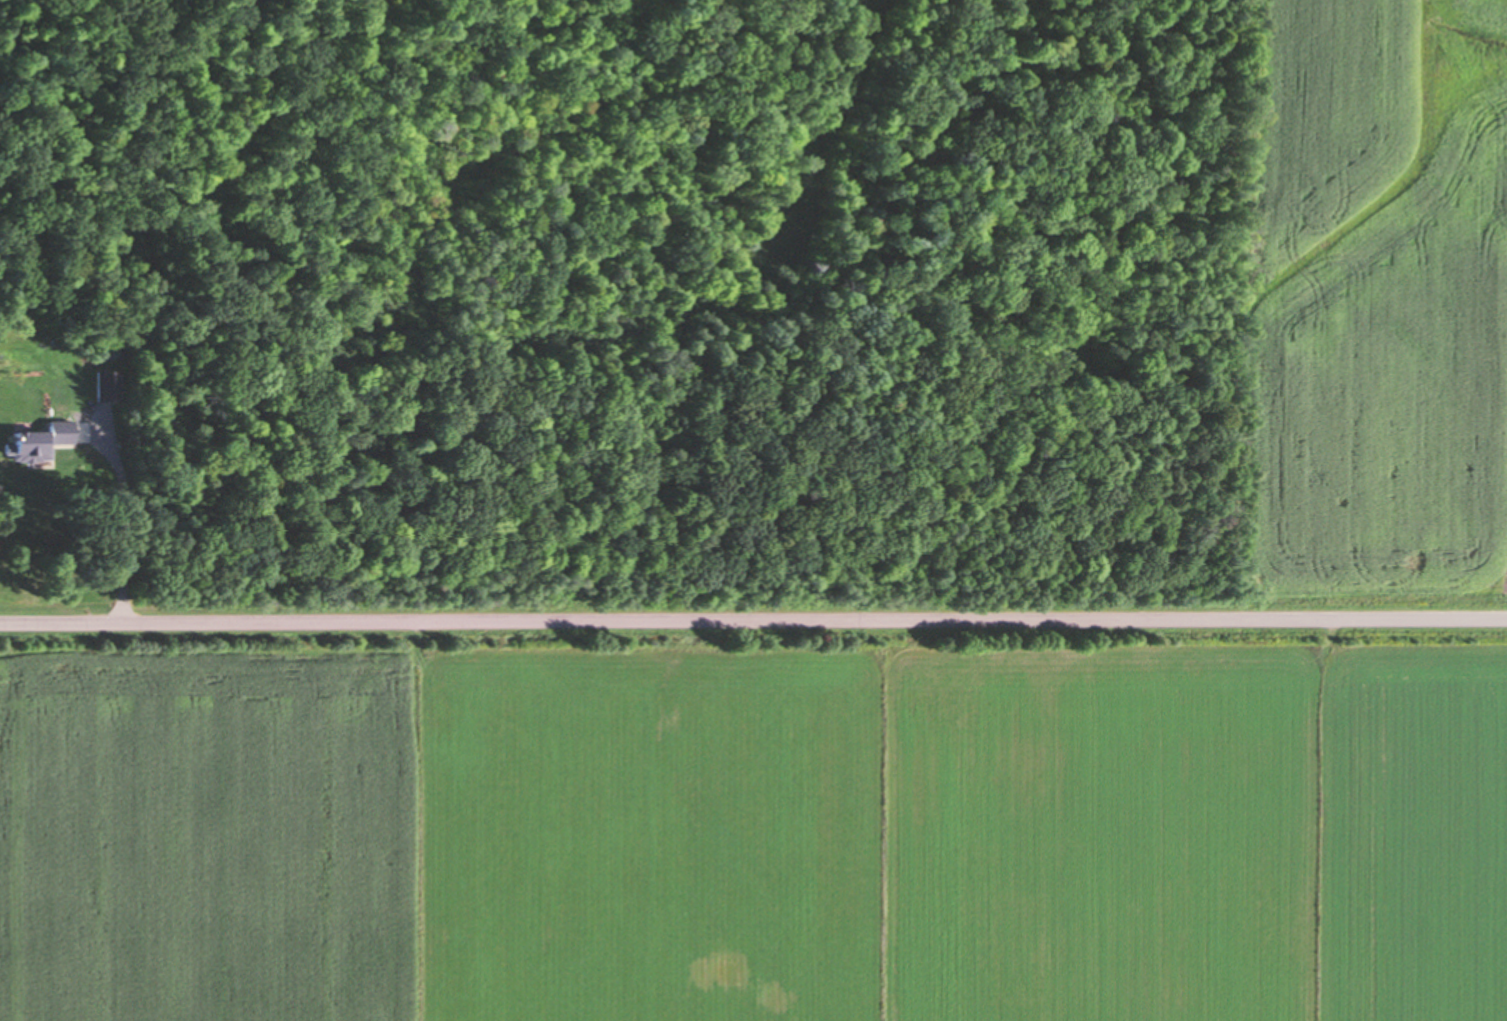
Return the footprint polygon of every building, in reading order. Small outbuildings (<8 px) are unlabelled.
[(94,401),(120,401),(120,370),(94,370),(94,401)] [(49,460),(49,443),(70,443),(69,420),(42,421),(42,432),(1,433),(1,453),(8,453),(8,461),(49,460)]
